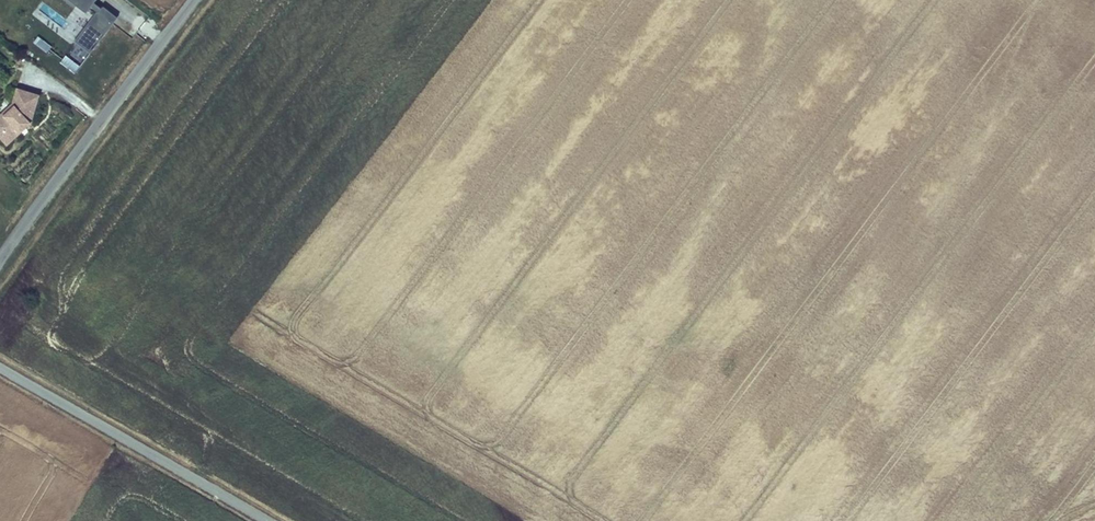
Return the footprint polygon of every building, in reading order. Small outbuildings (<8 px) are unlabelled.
[(91,53),(118,17),(96,0),(69,0),(92,17),(75,40),(91,53)] [(48,52),(53,45),(38,35),(33,43),(48,52)] [(67,54),(61,60),(75,73),(81,66),(67,54)] [(31,124),(39,96),(17,90),(13,104),(17,108),(0,124),(0,127),(3,130),(0,134),(0,138),(7,146),(21,134),(19,132),(24,127),(26,129),(31,124)] [(17,108),(13,104),(0,116),(0,124),(17,108)]
